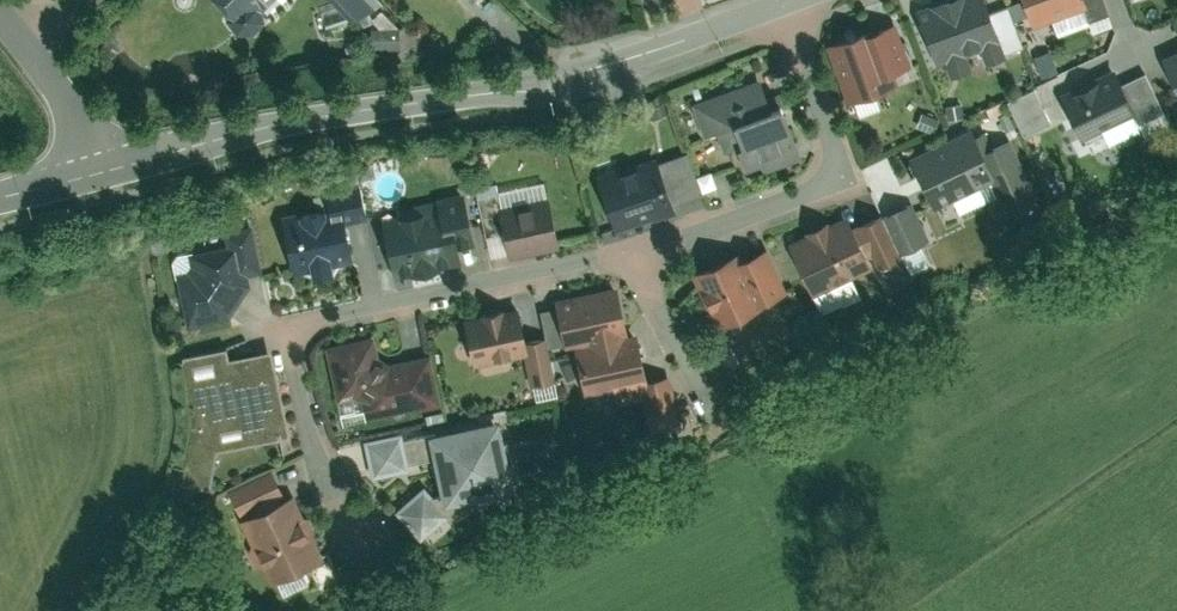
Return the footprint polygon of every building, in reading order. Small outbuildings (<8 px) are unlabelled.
[(230,13),(229,24),(237,33),(254,33),(263,24),(262,18),(283,0),(218,0),(230,13)] [(359,16),(376,0),(344,0),(359,16)] [(914,10),(919,24),(936,66),(946,62),(952,77),(973,68),(967,53),(978,49),(985,66),(1005,58),(999,42),(1003,41),(987,0),(940,0),(914,10)] [(1033,28),(1088,8),(1086,0),(1022,0),(1033,28)] [(866,29),(826,43),(847,103),(885,89),(882,81),(912,70),(896,23),(868,33),(866,29)] [(1162,58),(1176,91),(1176,51),(1162,58)] [(1062,98),(1082,139),(1136,113),(1116,72),(1062,98)] [(743,83),(693,101),(704,132),(718,127),(725,147),(737,143),(743,162),(756,157),(755,154),(793,140),(787,123),(782,107),(772,110),(760,78),(743,83)] [(1010,97),(1023,134),(1055,124),(1043,86),(1010,97)] [(972,127),(911,156),(935,208),(997,180),(972,127)] [(654,159),(604,175),(619,220),(668,204),(654,159)] [(333,210),(283,222),(296,275),(315,270),(316,276),(338,270),(337,266),(360,261),(350,220),(367,216),(360,187),(329,195),(333,210)] [(466,190),(381,211),(393,261),(405,264),(426,259),(430,255),(435,251),(444,249),(447,246),(450,243),(460,240),(458,232),(475,228),(466,190)] [(548,199),(502,209),(513,258),(559,249),(548,199)] [(808,236),(790,245),(814,296),(897,256),(878,216),(852,228),(847,217),(832,225),(830,221),(807,233),(808,236)] [(193,268),(177,271),(187,320),(235,310),(254,279),(252,270),(264,268),(256,226),(225,232),(229,249),(191,256),(193,268)] [(694,274),(718,327),(784,298),(764,252),(738,263),(735,256),(694,274)] [(616,289),(559,301),(561,312),(569,348),(577,347),(587,392),(613,387),(616,402),(641,397),(649,432),(683,425),(672,373),(646,379),(641,357),(636,334),(626,336),(616,289)] [(482,316),(464,320),(474,363),(524,351),(531,382),(551,378),(542,335),(524,339),(517,308),(508,310),(507,305),(481,311),(482,316)] [(559,306),(543,309),(548,338),(564,335),(559,306)] [(375,338),(329,347),(339,401),(354,398),(363,404),(365,417),(439,403),(429,351),(385,359),(378,355),(375,338)] [(189,377),(199,425),(185,480),(212,487),(219,451),(289,434),(271,351),(244,357),(217,371),(189,377)] [(443,498),(434,500),(425,490),(400,512),(422,538),(447,516),(452,520),(471,511),(469,503),(514,493),(498,416),(429,431),(430,436),(405,442),(403,435),(364,443),(372,481),(409,473),(407,465),(435,459),(443,498)] [(274,473),(231,491),(269,583),(319,562),(289,492),(283,495),(274,473)]
